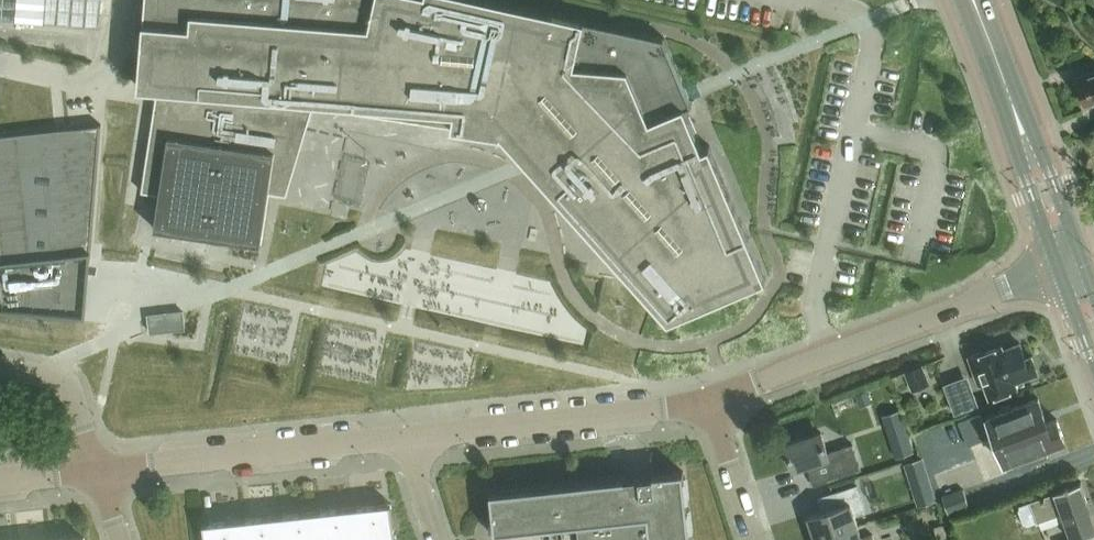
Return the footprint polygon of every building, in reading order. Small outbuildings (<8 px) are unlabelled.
[(101,28),(103,0),(0,0),(0,20),(101,28)] [(139,87),(158,89),(142,191),(160,194),(155,228),(261,244),(269,192),(287,195),(314,106),(502,135),(669,320),(767,279),(710,145),(703,148),(686,107),(691,105),(664,37),(499,0),(146,0),(139,87)] [(1077,79),(1086,103),(1093,100),(1093,73),(1077,79)] [(0,135),(0,306),(1,311),(82,315),(90,266),(100,124),(0,135)] [(183,311),(149,315),(150,330),(151,332),(185,328),(184,316),(183,311)] [(1016,381),(1039,372),(1033,356),(1026,358),(1020,343),(1004,349),(1003,345),(970,357),(980,383),(986,381),(991,396),(1018,386),(1016,381)] [(911,387),(929,379),(924,365),(906,372),(911,387)] [(867,391),(854,395),(859,408),(871,403),(867,391)] [(1039,397),(987,416),(985,417),(1002,462),(1024,454),(1027,464),(1048,456),(1044,446),(1064,438),(1057,417),(1047,421),(1039,397)] [(981,415),(962,422),(970,445),(989,438),(981,415)] [(906,423),(888,429),(897,457),(915,452),(906,423)] [(822,433),(786,445),(795,470),(808,466),(815,484),(834,478),(862,468),(853,444),(829,453),(822,433)] [(685,472),(492,492),(496,532),(560,525),(561,539),(692,539),(685,472)] [(1093,531),(1093,517),(1081,481),(1055,491),(1056,492),(1020,505),(1019,510),(1025,524),(1028,525),(1037,522),(1063,513),(1073,538),(1068,539),(1092,539),(1089,532),(1093,531)] [(860,527),(856,514),(866,511),(859,487),(833,495),(837,508),(809,517),(817,539),(860,527)] [(949,514),(970,506),(963,488),(942,496),(949,514)] [(394,503),(356,507),(360,539),(397,539),(394,503)] [(356,507),(319,511),(322,539),(360,539),(356,507)] [(319,511),(282,515),(285,539),(322,539),(319,511)] [(282,515),(245,519),(245,520),(247,539),(285,539),(282,515)] [(245,520),(245,519),(203,523),(205,539),(247,539),(245,520)] [(874,535),(864,538),(860,527),(817,539),(875,539),(874,535)]
